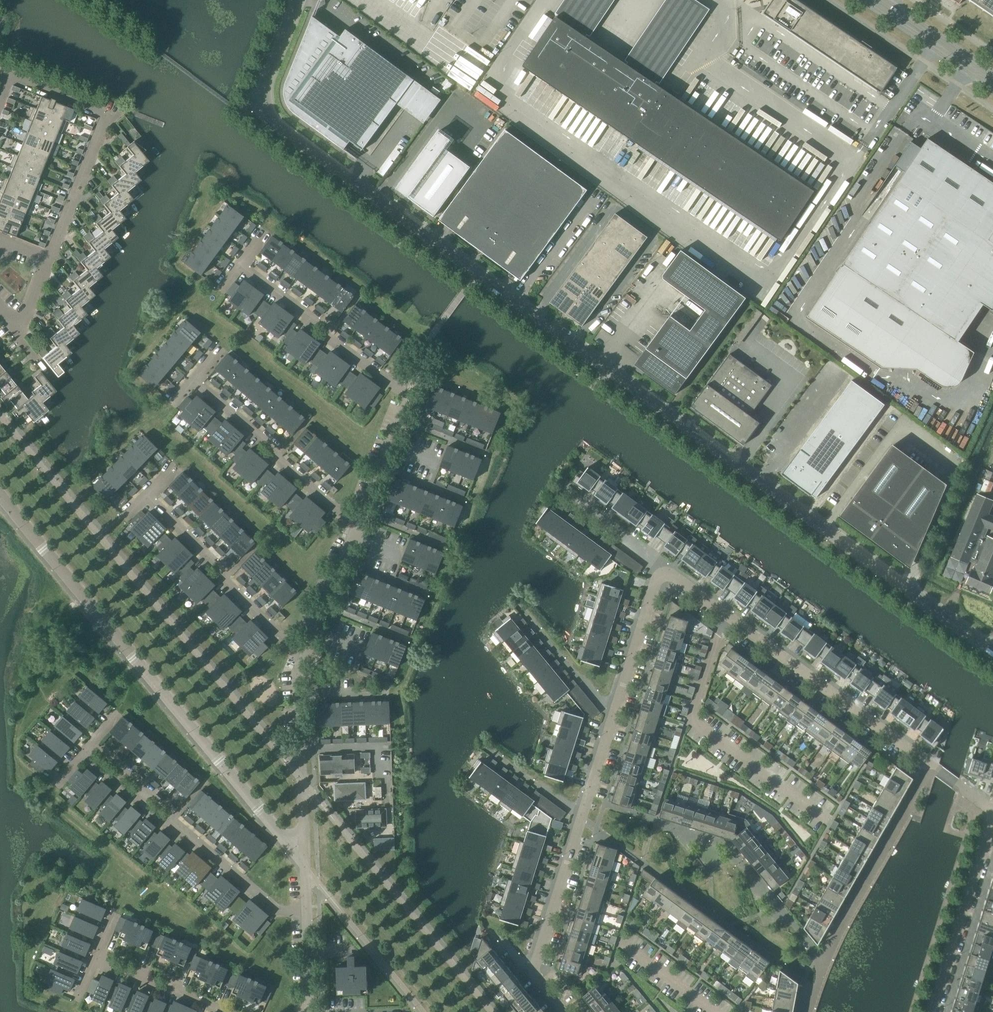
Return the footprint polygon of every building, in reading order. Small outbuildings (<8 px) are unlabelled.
[(628,138),(662,88),(655,84),(657,82),(706,10),(690,0),(669,0),(627,62),(628,62),(626,64),(585,37),(587,35),(611,0),(568,0),(557,15),(558,15),(557,17),(556,17),(522,66),(628,138)] [(854,75),(854,74),(880,91),(896,69),(888,63),(889,62),(870,50),(872,48),(862,41),(860,43),(796,0),(772,0),(770,4),(769,5),(763,14),(839,65),(839,66),(842,68),(842,69),(843,68),(854,75)] [(979,7),(992,16),(992,0),(969,0),(979,7)] [(350,142),(362,151),(397,103),(414,80),(345,29),(340,37),(327,28),(328,27),(328,26),(328,25),(327,25),(327,24),(326,24),(325,24),(324,24),(323,25),(312,16),(286,82),(285,84),(285,86),(284,88),(284,91),(284,93),(284,95),(284,97),(285,99),(285,101),(286,103),(287,105),(288,107),(289,108),(291,110),(292,112),(293,113),(295,114),(344,150),(350,142)] [(440,100),(414,80),(397,103),(424,123),(440,100)] [(662,88),(628,138),(780,241),(814,191),(662,88)] [(41,97),(36,109),(49,114),(54,102),(41,97)] [(54,102),(49,114),(66,121),(71,109),(54,102)] [(33,107),(28,119),(45,126),(49,114),(36,109),(33,107)] [(49,114),(45,126),(61,133),(66,121),(49,114)] [(31,121),(26,132),(40,138),(45,126),(28,119),(28,120),(31,121)] [(45,126),(40,138),(53,143),(58,132),(61,133),(45,126)] [(534,263),(587,190),(505,130),(452,202),(473,218),(461,234),(477,246),(479,244),(486,249),(485,251),(501,263),(513,247),(534,263)] [(408,172),(420,181),(408,198),(434,217),(470,167),(444,148),(450,140),(438,131),(409,171),(408,172)] [(987,131),(980,141),(992,150),(992,135),(987,131)] [(26,132),(22,144),(35,150),(40,138),(26,132)] [(117,136),(126,147),(127,147),(142,166),(148,162),(141,153),(145,150),(133,142),(133,143),(132,142),(130,145),(121,133),(117,136)] [(40,138),(35,150),(48,155),(53,143),(40,138)] [(902,369),(916,370),(940,385),(941,386),(942,387),(944,387),(946,388),(947,388),(949,388),(950,388),(952,387),(953,387),(955,386),(956,386),(957,385),(959,384),(960,383),(961,382),(962,380),(962,379),(974,353),(955,340),(980,303),(992,311),(992,310),(992,183),(927,139),(921,149),(911,142),(895,166),(905,172),(807,317),(882,368),(902,369)] [(14,154),(14,155),(30,161),(35,150),(22,144),(17,156),(14,154)] [(115,162),(118,167),(119,166),(134,185),(140,181),(134,173),(141,166),(142,167),(142,166),(127,147),(126,147),(133,156),(125,162),(125,161),(122,164),(118,159),(115,162)] [(35,150),(30,161),(44,167),(48,155),(35,150)] [(394,154),(387,163),(392,166),(396,162),(399,157),(394,154)] [(14,155),(9,166),(26,173),(30,161),(14,155)] [(30,161),(26,173),(39,178),(44,167),(30,161)] [(392,167),(386,162),(384,165),(379,172),(385,177),(392,167)] [(4,178),(21,185),(26,173),(9,166),(9,167),(12,168),(8,179),(4,178)] [(107,181),(111,186),(111,185),(127,205),(132,200),(126,192),(134,186),(134,185),(119,166),(118,167),(125,175),(117,181),(114,183),(111,178),(107,181)] [(26,173),(21,185),(37,192),(38,191),(34,190),(39,178),(26,173)] [(0,188),(0,190),(16,197),(21,185),(4,178),(0,188)] [(21,185),(16,197),(33,203),(37,192),(21,185)] [(99,200),(103,205),(103,204),(119,224),(125,219),(118,211),(126,205),(127,205),(111,185),(111,186),(117,194),(110,200),(109,200),(107,202),(103,197),(99,200)] [(11,208),(16,197),(0,190),(0,204),(11,208)] [(16,197),(11,208),(25,214),(28,215),(33,203),(16,197)] [(7,220),(11,208),(0,204),(0,218),(7,220)] [(91,219),(95,224),(96,223),(111,243),(117,238),(110,230),(118,224),(119,224),(103,204),(103,205),(110,213),(102,219),(101,219),(99,221),(95,216),(91,219)] [(229,205),(220,217),(236,229),(245,217),(229,205)] [(11,208),(7,220),(20,226),(25,214),(11,208)] [(615,213),(608,223),(624,235),(631,225),(615,213)] [(220,217),(211,229),(227,240),(236,229),(220,217)] [(7,220),(2,232),(15,237),(20,226),(7,220)] [(84,238),(88,243),(104,262),(109,257),(103,249),(110,243),(111,243),(96,223),(95,224),(102,232),(94,238),(91,240),(87,235),(84,238)] [(247,230),(251,233),(256,226),(253,223),(247,230)] [(608,223),(602,232),(618,243),(624,235),(608,223)] [(631,225),(624,235),(640,247),(648,237),(631,225)] [(211,229),(203,240),(219,252),(227,240),(211,229)] [(602,232),(596,240),(612,252),(618,243),(602,232)] [(248,237),(244,235),(238,242),(242,245),(248,237)] [(624,235),(618,243),(634,255),(640,247),(624,235)] [(261,252),(272,261),(284,245),(272,236),(261,252)] [(203,240),(194,252),(210,264),(219,252),(203,240)] [(596,240),(590,248),(606,260),(612,252),(596,240)] [(76,258),(80,262),(96,281),(102,277),(95,268),(103,262),(103,263),(104,262),(88,243),(94,251),(86,258),(86,257),(83,259),(80,255),(76,258)] [(618,243),(612,252),(628,263),(634,255),(618,243)] [(272,261),(284,270),(296,253),(284,245),(272,261)] [(230,254),(233,256),(239,249),(235,246),(230,254)] [(590,248),(584,256),(600,268),(606,260),(590,248)] [(646,348),(640,357),(647,369),(644,372),(675,395),(746,298),(681,250),(662,275),(663,279),(705,310),(690,331),(670,316),(646,348)] [(210,264),(194,252),(185,263),(185,264),(201,275),(210,264)] [(612,252),(606,260),(622,272),(628,263),(612,252)] [(284,270),(296,278),(308,262),(296,253),(284,270)] [(584,256),(578,264),(594,276),(600,268),(584,256)] [(227,258),(221,265),(225,268),(230,261),(227,258)] [(606,260),(600,268),(617,280),(622,272),(606,260)] [(68,277),(72,281),(73,281),(88,300),(94,296),(87,288),(95,281),(95,282),(96,281),(80,262),(87,271),(79,277),(78,276),(76,278),(72,274),(68,277)] [(296,278),(307,287),(319,271),(308,262),(296,278)] [(257,266),(265,272),(267,268),(260,263),(257,266)] [(578,264),(572,272),(588,284),(594,276),(578,264)] [(600,268),(594,276),(611,288),(617,280),(600,268)] [(218,270),(213,277),(216,280),(222,272),(218,270)] [(269,275),(276,280),(279,276),(272,271),(269,275)] [(307,287),(319,295),(331,279),(319,271),(307,287)] [(572,272),(566,280),(582,292),(588,284),(572,272)] [(594,276),(588,284),(605,296),(611,288),(594,276)] [(319,295),(331,304),(343,288),(331,279),(319,295)] [(281,283),(288,289),(291,285),(283,280),(281,283)] [(566,280),(560,288),(577,300),(582,292),(566,280)] [(61,296),(64,301),(65,300),(81,319),(86,315),(80,307),(87,300),(88,301),(88,300),(73,281),(72,281),(79,290),(71,296),(71,295),(68,298),(64,293),(61,296)] [(229,301),(239,308),(254,288),(244,281),(240,286),(235,282),(227,293),(232,297),(229,301)] [(588,284),(582,292),(599,304),(605,296),(588,284)] [(252,311),(257,315),(265,305),(260,301),(264,296),(254,288),(239,308),(249,316),(252,311)] [(292,292),(300,297),(302,294),(295,288),(292,292)] [(343,288),(331,304),(342,313),(354,296),(343,288)] [(550,303),(566,315),(577,300),(560,288),(550,303)] [(582,292),(577,300),(593,312),(599,304),(582,292)] [(306,297),(304,300),(311,306),(314,302),(306,297)] [(57,319),(73,339),(78,334),(72,326),(80,320),(81,319),(65,300),(64,301),(71,309),(63,315),(60,317),(55,310),(51,313),(57,320),(57,319)] [(577,300),(566,315),(582,327),(593,312),(577,300)] [(259,323),(269,330),(284,310),(274,303),(270,308),(265,305),(257,315),(262,319),(259,323)] [(315,309),(323,314),(325,311),(318,305),(315,309)] [(344,321),(355,329),(367,313),(356,305),(344,321)] [(287,337),(295,327),(290,323),(294,318),(284,310),(269,330),(279,338),(282,333),(287,337)] [(355,329),(367,338),(379,322),(367,313),(355,329)] [(327,317),(335,323),(337,319),(330,314),(327,317)] [(45,334),(49,339),(50,338),(65,358),(71,353),(64,345),(72,339),(73,339),(57,319),(57,320),(63,328),(56,334),(55,334),(53,336),(49,331),(45,334)] [(186,320),(177,331),(192,344),(201,333),(186,320)] [(367,338),(379,347),(391,331),(379,322),(367,338)] [(285,350),(295,357),(310,337),(300,330),(296,335),(291,332),(295,327),(287,337),(283,342),(289,346),(285,350)] [(177,331),(167,342),(183,355),(192,344),(177,331)] [(340,335),(348,340),(351,336),(343,331),(340,335)] [(391,331),(379,347),(391,355),(403,339),(391,331)] [(309,360),(314,364),(321,354),(316,350),(320,345),(310,337),(295,357),(305,365),(309,360)] [(50,338),(49,339),(56,347),(48,353),(47,353),(45,355),(41,350),(38,353),(41,358),(57,377),(63,372),(56,364),(64,358),(65,358),(50,338)] [(203,346),(207,349),(213,342),(209,339),(203,346)] [(352,343),(359,349),(362,345),(355,340),(352,343)] [(167,342),(158,353),(173,366),(183,355),(167,342)] [(364,352),(371,357),(374,354),(366,348),(364,352)] [(200,350),(194,358),(197,360),(203,353),(200,350)] [(311,368),(325,379),(340,359),(330,352),(326,357),(321,354),(314,364),(311,368)] [(158,353),(149,364),(164,377),(173,366),(158,353)] [(215,369),(226,378),(239,363),(228,354),(215,369)] [(772,385),(730,354),(691,407),(744,445),(760,423),(750,415),(772,385)] [(376,360),(383,366),(386,362),(378,357),(376,360)] [(338,382),(344,386),(351,376),(346,372),(350,367),(340,359),(325,379),(335,387),(338,382)] [(184,369),(188,371),(194,364),(190,361),(184,369)] [(226,378),(237,388),(250,372),(239,363),(226,378)] [(164,377),(149,364),(139,375),(155,388),(164,377)] [(0,399),(16,386),(16,385),(15,386),(9,378),(10,378),(8,375),(12,371),(9,368),(5,371),(5,372),(0,376),(0,388),(5,394),(0,398),(0,399)] [(32,391),(31,392),(47,411),(48,411),(41,402),(49,396),(55,391),(40,372),(34,377),(40,385),(32,392),(32,391)] [(175,379),(179,382),(184,375),(181,372),(175,379)] [(237,388),(248,397),(261,382),(250,372),(237,388)] [(345,394),(355,401),(370,381),(360,374),(356,379),(351,376),(344,386),(349,390),(345,394)] [(221,385),(214,379),(211,383),(218,388),(221,385)] [(370,381),(355,401),(365,409),(368,404),(374,409),(381,398),(376,394),(380,389),(370,381)] [(885,405),(855,383),(852,381),(783,474),(792,480),(793,478),(800,484),(799,486),(816,498),(885,405)] [(11,412),(12,413),(32,396),(27,400),(21,392),(19,389),(24,385),(21,382),(16,385),(16,386),(0,399),(5,405),(10,401),(16,408),(11,412)] [(248,397),(259,407),(272,391),(261,382),(248,397)] [(166,390),(169,393),(175,386),(172,383),(166,390)] [(425,407),(436,411),(445,390),(433,386),(425,407)] [(225,388),(222,392),(229,398),(232,394),(225,388)] [(436,411),(448,416),(456,395),(445,390),(436,411)] [(259,407),(270,416),(283,401),(272,391),(259,407)] [(32,396),(12,413),(16,419),(21,415),(28,422),(22,426),(23,428),(32,421),(32,422),(41,415),(41,416),(47,411),(31,392),(33,395),(32,396)] [(448,416),(459,420),(467,399),(456,395),(448,416)] [(181,415),(190,423),(206,405),(197,396),(192,402),(187,397),(179,407),(184,411),(181,415)] [(233,401),(240,407),(243,404),(236,398),(233,401)] [(459,420),(470,425),(478,404),(467,399),(459,420)] [(270,416),(281,425),(294,410),(283,401),(270,416)] [(470,425),(481,429),(490,408),(478,404),(470,425)] [(203,427),(208,431),(216,422),(211,418),(215,413),(206,405),(190,423),(199,431),(203,427)] [(247,407),(244,410),(251,416),(254,413),(247,407)] [(490,408),(481,429),(493,434),(501,413),(490,408)] [(294,410),(281,425),(293,435),(305,419),(294,410)] [(265,422),(258,416),(255,420),(262,426),(265,422)] [(209,439),(218,447),(234,429),(225,421),(221,426),(216,422),(208,431),(212,435),(209,439)] [(269,426),(266,429),(273,435),(276,432),(269,426)] [(293,443),(305,453),(318,437),(306,428),(293,443)] [(232,460),(244,446),(240,442),(244,437),(234,429),(218,447),(228,455),(231,451),(236,455),(232,460)] [(144,435),(134,445),(148,459),(158,449),(144,435)] [(287,441),(280,435),(277,439),(284,445),(287,441)] [(305,453),(316,462),(329,447),(318,437),(305,453)] [(134,445),(124,455),(138,469),(148,459),(134,445)] [(233,468),(243,476),(259,457),(249,449),(245,454),(241,450),(244,446),(232,460),(237,464),(233,468)] [(440,467),(451,471),(459,450),(448,446),(440,467)] [(316,462),(327,471),(340,456),(329,447),(316,462)] [(840,516),(855,527),(910,568),(945,488),(944,488),(937,483),(939,480),(931,474),(929,477),(905,460),(908,457),(900,451),(898,454),(890,449),(891,448),(890,448),(842,513),(840,516)] [(451,471),(462,476),(471,455),(459,450),(451,471)] [(289,457),(296,463),(299,459),(292,453),(289,457)] [(124,455),(113,466),(128,480),(138,469),(124,455)] [(471,455),(462,476),(474,480),(482,460),(471,455)] [(159,462),(162,465),(169,459),(166,456),(159,462)] [(340,456),(327,471),(338,481),(351,466),(340,456)] [(256,480),(260,484),(269,474),(264,470),(268,465),(259,457),(243,476),(252,484),(256,480)] [(300,466),(307,472),(310,469),(303,463),(300,466)] [(568,469),(573,472),(577,467),(572,464),(568,469)] [(113,466),(103,476),(118,490),(128,480),(113,466)] [(149,473),(152,476),(158,469),(155,466),(149,473)] [(590,492),(592,489),(599,479),(601,477),(588,467),(584,473),(580,470),(572,482),(583,489),(584,488),(590,492)] [(169,486),(179,496),(194,482),(183,472),(169,486)] [(314,472),(311,475),(318,481),(321,478),(314,472)] [(262,492),(271,500),(287,481),(278,473),(273,478),(269,474),(260,484),(265,488),(262,492)] [(118,490),(103,476),(93,486),(107,501),(118,490)] [(145,477),(139,483),(142,486),(148,480),(145,477)] [(387,500),(399,504),(407,484),(396,479),(387,500)] [(606,506),(609,502),(616,492),(618,489),(605,480),(604,482),(599,479),(592,489),(596,492),(594,495),(600,499),(598,501),(606,506)] [(284,504),(289,508),(297,498),(292,494),(297,489),(287,481),(271,500),(281,508),(284,504)] [(329,491),(330,491),(332,487),(325,481),(322,485),(329,491)] [(179,496),(190,506),(204,492),(194,482),(179,496)] [(399,504),(410,509),(418,488),(407,484),(399,504)] [(332,487),(330,491),(334,494),(338,490),(334,486),(332,487)] [(129,493),(132,496),(138,490),(135,487),(129,493)] [(410,509),(421,513),(430,493),(418,488),(410,509)] [(190,506),(200,517),(214,502),(204,492),(190,506)] [(616,514),(622,519),(635,502),(623,493),(621,495),(616,492),(609,502),(614,505),(612,508),(617,512),(616,514)] [(421,513),(432,518),(441,497),(430,493),(421,513)] [(976,565),(974,569),(974,571),(972,570),(967,583),(989,592),(990,592),(992,584),(992,539),(988,537),(987,538),(984,537),(988,528),(992,530),(992,501),(991,500),(977,495),(951,557),(968,563),(969,561),(971,562),(975,563),(976,564),(976,565)] [(174,503),(167,496),(164,499),(170,506),(174,503)] [(118,504),(122,507),(128,500),(125,497),(118,504)] [(290,516),(300,524),(316,505),(306,497),(302,502),(297,498),(289,508),(294,512),(290,516)] [(432,518),(444,523),(452,502),(441,497),(432,518)] [(262,511),(267,505),(262,501),(257,507),(262,511)] [(200,517),(210,527),(225,512),(214,502),(200,517)] [(452,502),(444,523),(455,527),(463,506),(452,502)] [(637,526),(639,523),(646,513),(648,511),(635,502),(622,519),(630,524),(631,522),(637,526)] [(316,505),(300,524),(309,532),(312,528),(317,532),(326,522),(321,518),(325,513),(316,505)] [(174,509),(181,516),(184,513),(177,506),(174,509)] [(545,534),(559,516),(564,509),(559,506),(554,512),(545,506),(540,512),(543,514),(536,523),(547,531),(545,534)] [(131,530),(140,538),(157,521),(148,512),(144,517),(139,512),(130,521),(135,526),(131,530)] [(210,527),(221,537),(235,523),(225,512),(210,527)] [(545,534),(556,542),(570,523),(575,517),(570,513),(565,520),(559,516),(545,534)] [(656,536),(661,540),(668,530),(663,526),(665,524),(652,514),(651,517),(646,513),(639,523),(643,527),(640,531),(647,537),(648,535),(654,539),(656,536)] [(194,523),(188,516),(184,519),(191,526),(194,523)] [(153,543),(157,548),(166,539),(161,534),(166,529),(157,521),(140,538),(149,547),(153,543)] [(556,542),(566,550),(580,531),(585,525),(581,521),(576,528),(570,523),(556,542)] [(221,537),(231,547),(245,533),(235,523),(221,537)] [(195,530),(201,536),(204,533),(198,526),(195,530)] [(577,558),(579,555),(591,539),(596,532),(591,529),(586,536),(580,531),(566,550),(577,558)] [(679,553),(686,543),(688,540),(675,531),(673,533),(668,530),(661,540),(666,543),(664,546),(669,550),(668,552),(675,558),(679,553)] [(245,533),(231,547),(241,557),(256,543),(245,533)] [(208,537),(205,540),(211,546),(215,543),(208,537)] [(579,555),(590,563),(601,547),(606,540),(602,537),(597,544),(591,539),(579,555)] [(158,556),(166,564),(184,547),(175,538),(170,543),(166,539),(157,548),(162,552),(158,556)] [(402,560),(413,565),(422,544),(410,539),(402,560)] [(685,565),(692,570),(705,553),(692,544),(691,546),(686,543),(679,553),(683,556),(681,559),(687,563),(685,565)] [(413,565),(425,569),(433,548),(422,544),(413,565)] [(601,547),(590,563),(601,570),(617,548),(613,545),(608,552),(601,547)] [(179,578),(192,565),(188,560),(193,556),(184,547),(166,564),(175,573),(179,569),(183,573),(179,578)] [(218,547),(215,550),(222,556),(225,553),(218,547)] [(433,548),(425,569),(436,574),(444,553),(433,548)] [(705,553),(692,570),(699,575),(701,573),(706,577),(708,575),(713,578),(722,566),(725,562),(708,549),(705,553)] [(242,566),(252,576),(266,562),(256,551),(242,566)] [(226,560),(232,567),(235,563),(229,557),(226,560)] [(252,576),(262,586),(276,572),(266,562),(252,576)] [(180,586),(189,595),(206,577),(197,569),(193,573),(188,569),(193,565),(192,565),(179,578),(184,582),(180,586)] [(722,566),(713,578),(709,583),(717,588),(718,586),(724,590),(726,587),(730,591),(738,581),(740,579),(743,574),(738,570),(735,575),(722,566)] [(262,586),(273,596),(287,582),(276,572),(262,586)] [(350,593),(361,598),(369,577),(358,572),(350,593)] [(246,582),(240,576),(236,579),(243,585),(246,582)] [(201,600),(206,604),(215,595),(210,591),(215,586),(206,577),(189,595),(197,603),(201,600)] [(361,598),(372,602),(381,581),(369,577),(361,598)] [(748,604),(756,594),(757,592),(740,579),(738,581),(730,591),(735,595),(733,597),(739,602),(738,603),(745,609),(748,604)] [(372,602),(383,607),(392,586),(381,581),(372,602)] [(287,582),(273,596),(283,607),(297,593),(287,582)] [(597,596),(620,603),(627,606),(629,600),(621,598),(625,587),(617,584),(616,587),(605,584),(602,583),(597,596)] [(247,589),(253,596),(256,592),(250,586),(247,589)] [(383,607),(395,611),(403,590),(392,586),(383,607)] [(395,611),(406,616),(414,595),(403,590),(395,611)] [(755,616),(762,621),(774,604),(762,595),(760,597),(756,594),(748,604),(753,607),(751,610),(756,614),(755,616)] [(206,612),(215,621),(233,603),(224,595),(219,599),(215,595),(206,604),(210,608),(206,612)] [(414,595),(406,616),(417,620),(426,600),(414,595)] [(267,602),(260,596),(257,599),(263,606),(267,602)] [(597,596),(593,609),(616,616),(623,618),(625,613),(617,611),(620,603),(597,596)] [(668,622),(667,626),(685,632),(689,621),(680,618),(683,609),(672,601),(665,621),(668,622)] [(228,626),(232,630),(241,621),(237,617),(241,612),(233,603),(215,621),(224,630),(228,626)] [(778,626),(785,616),(787,613),(774,604),(762,621),(769,626),(770,625),(776,629),(778,626)] [(277,613),(270,606),(267,610),(274,616),(277,613)] [(593,609),(589,621),(612,628),(619,631),(621,626),(613,623),(616,616),(593,609)] [(275,616),(281,622),(285,617),(279,611),(275,616)] [(502,643),(505,641),(520,628),(526,623),(523,619),(516,624),(509,615),(502,621),(504,623),(493,632),(502,643)] [(795,639),(800,642),(807,632),(803,629),(804,626),(791,617),(790,619),(785,616),(778,626),(782,629),(779,634),(786,639),(788,637),(793,641),(795,639)] [(233,638),(242,647),(259,629),(250,621),(246,626),(241,621),(232,630),(237,635),(233,638)] [(585,634),(589,635),(608,641),(616,643),(617,638),(609,636),(612,628),(589,621),(585,634)] [(662,629),(661,636),(682,642),(685,632),(667,626),(665,630),(662,629)] [(505,641),(513,651),(528,639),(535,633),(531,629),(525,634),(520,628),(505,641)] [(259,629),(242,647),(250,656),(254,652),(259,657),(268,647),(263,643),(268,638),(259,629)] [(364,653),(376,658),(384,637),(373,632),(364,653)] [(818,655),(825,645),(827,643),(814,633),(812,636),(807,632),(800,642),(805,646),(803,649),(809,653),(807,655),(814,660),(818,655)] [(585,648),(604,654),(612,656),(613,651),(605,648),(608,641),(589,635),(585,648)] [(662,642),(660,647),(679,653),(682,642),(661,636),(659,642),(662,642)] [(376,658),(387,662),(395,642),(384,637),(376,658)] [(513,651),(521,661),(536,649),(543,643),(539,639),(533,645),(528,639),(513,651)] [(395,642),(387,662),(398,667),(407,646),(395,642)] [(726,673),(727,673),(740,655),(737,652),(738,650),(728,642),(723,650),(728,653),(720,664),(728,670),(726,673)] [(825,667),(831,672),(844,655),(832,646),(830,649),(825,645),(818,655),(822,659),(820,662),(826,666),(825,667)] [(656,650),(654,656),(676,663),(679,653),(660,647),(659,651),(656,650)] [(604,654),(585,648),(581,660),(608,669),(609,663),(601,661),(604,654)] [(521,661),(530,671),(545,659),(551,654),(548,649),(541,655),(536,649),(521,661)] [(727,673),(735,680),(751,659),(746,655),(744,658),(740,655),(727,673)] [(847,677),(852,680),(855,676),(859,670),(855,667),(856,665),(844,655),(831,672),(838,678),(840,676),(845,680),(847,677)] [(655,663),(654,667),(676,674),(679,664),(676,663),(654,656),(652,662),(655,663)] [(530,671),(538,681),(553,669),(560,664),(556,660),(550,665),(545,659),(530,671)] [(735,680),(744,686),(758,668),(754,665),(756,663),(751,659),(735,680)] [(650,671),(648,677),(672,685),(676,674),(654,667),(652,672),(650,671)] [(744,686),(753,693),(768,672),(763,668),(761,670),(758,668),(744,686)] [(865,690),(870,693),(877,683),(872,680),(874,677),(861,668),(859,670),(855,676),(852,680),(849,685),(856,690),(857,689),(863,693),(865,690)] [(538,681),(547,692),(562,679),(568,674),(565,670),(558,675),(553,669),(538,681)] [(753,693),(761,699),(775,681),(771,678),(773,675),(768,672),(753,693)] [(649,684),(647,688),(666,694),(669,684),(672,685),(648,677),(646,683),(649,684)] [(562,679),(547,692),(555,702),(576,684),(573,680),(566,685),(562,679)] [(761,699),(770,705),(786,685),(780,681),(779,683),(775,681),(761,699)] [(887,707),(895,696),(896,694),(884,685),(882,687),(877,683),(870,693),(875,697),(873,700),(878,704),(877,706),(884,711),(887,707)] [(779,712),(793,693),(789,691),(791,688),(786,685),(770,705),(771,706),(773,703),(781,709),(779,712)] [(75,701),(75,702),(94,718),(94,717),(89,713),(93,708),(99,712),(107,703),(88,687),(80,696),(84,700),(80,705),(75,701)] [(643,691),(641,697),(663,704),(666,694),(647,688),(646,692),(643,691)] [(779,712),(788,718),(803,697),(798,694),(796,696),(793,693),(779,712)] [(894,719),(901,724),(914,707),(901,697),(899,700),(895,696),(887,707),(892,710),(890,713),(896,717),(894,719)] [(642,704),(641,709),(659,715),(663,704),(641,697),(639,703),(642,704)] [(791,716),(799,722),(810,706),(807,704),(808,701),(803,697),(788,718),(788,719),(791,716)] [(389,701),(377,702),(378,724),(390,724),(389,701)] [(63,716),(82,732),(77,728),(81,723),(86,727),(94,718),(75,702),(67,711),(71,714),(67,720),(63,716)] [(365,702),(353,703),(354,725),(366,725),(365,702)] [(377,702),(365,702),(366,725),(378,724),(377,702)] [(330,726),(329,703),(317,704),(318,726),(330,726)] [(341,703),(329,703),(330,726),(342,725),(341,703)] [(353,703),(341,703),(342,725),(354,725),(353,703)] [(797,725),(805,731),(821,710),(816,707),(814,709),(810,706),(799,722),(797,725)] [(917,728),(921,732),(929,721),(924,718),(926,716),(914,707),(901,724),(908,729),(909,727),(915,731),(917,728)] [(636,712),(635,718),(656,725),(659,715),(641,709),(639,713),(636,712)] [(727,709),(722,716),(728,720),(731,722),(735,717),(736,715),(727,709)] [(557,724),(561,725),(579,731),(587,733),(589,728),(581,725),(584,717),(565,711),(565,712),(561,710),(557,724)] [(805,731),(814,738),(827,719),(824,717),(826,714),(821,710),(805,731)] [(51,731),(50,731),(69,747),(70,747),(64,742),(69,737),(74,742),(82,732),(63,716),(55,726),(59,729),(55,734),(51,731)] [(110,732),(121,741),(134,726),(123,716),(110,732)] [(636,725),(634,730),(656,736),(653,735),(656,725),(635,718),(633,724),(636,725)] [(814,738),(823,744),(838,723),(833,719),(831,722),(827,719),(814,738)] [(929,721),(921,732),(919,734),(925,738),(924,740),(934,748),(943,737),(939,734),(943,729),(931,719),(929,721)] [(823,744),(831,750),(845,732),(841,729),(843,727),(838,723),(823,744)] [(561,725),(557,737),(576,743),(584,746),(585,741),(577,738),(579,731),(561,725)] [(121,741),(132,750),(145,735),(134,726),(121,741)] [(630,733),(628,739),(653,747),(656,736),(634,730),(633,734),(630,733)] [(38,745),(38,746),(57,762),(57,761),(52,757),(56,752),(61,756),(69,747),(50,731),(42,740),(47,744),(42,749),(38,745)] [(831,750),(840,757),(855,737),(855,736),(850,732),(849,735),(845,732),(831,750)] [(132,750),(143,760),(156,744),(145,735),(132,750)] [(840,757),(849,763),(862,745),(859,742),(861,740),(855,736),(855,737),(840,757)] [(549,749),(572,756),(580,758),(581,753),(573,751),(576,743),(557,737),(553,749),(550,748),(549,749)] [(629,746),(628,750),(650,757),(653,747),(628,739),(626,745),(629,746)] [(106,745),(113,751),(116,748),(109,742),(106,745)] [(143,760),(154,769),(167,754),(156,744),(143,760)] [(862,745),(849,763),(849,764),(851,761),(860,767),(873,749),(868,745),(866,748),(862,745)] [(57,762),(38,746),(30,755),(34,758),(30,764),(39,772),(44,767),(49,771),(57,762)] [(545,761),(549,763),(568,769),(576,771),(577,766),(569,763),(572,756),(549,749),(545,761)] [(622,760),(646,767),(650,757),(628,750),(626,754),(624,754),(622,760)] [(120,751),(117,755),(124,760),(127,757),(120,751)] [(154,769),(165,778),(178,763),(167,754),(154,769)] [(320,755),(321,775),(356,774),(355,754),(320,755)] [(982,777),(990,779),(992,773),(992,768),(992,763),(982,759),(981,761),(973,758),(968,772),(982,777)] [(479,788),(481,785),(492,769),(497,763),(493,759),(488,766),(479,759),(474,766),(476,768),(470,777),(467,780),(479,788)] [(131,760),(128,764),(135,770),(138,766),(131,760)] [(623,766),(621,771),(643,778),(646,767),(622,760),(620,766),(623,766)] [(165,778),(176,788),(189,772),(178,763),(165,778)] [(568,769),(549,763),(545,775),(572,784),(573,778),(565,776),(568,769)] [(896,766),(890,778),(908,788),(913,778),(896,766)] [(481,785),(491,793),(503,777),(508,770),(504,767),(499,774),(492,769),(481,785)] [(71,789),(81,796),(97,777),(87,769),(83,775),(78,771),(78,770),(77,770),(69,780),(75,784),(71,789)] [(139,773),(146,779),(149,776),(142,770),(139,773)] [(617,774),(615,780),(640,788),(640,787),(637,786),(640,777),(643,778),(621,771),(620,775),(617,774)] [(189,772),(176,788),(188,797),(201,782),(189,772)] [(499,803),(500,804),(514,785),(519,778),(514,775),(509,782),(503,777),(491,793),(502,800),(499,803)] [(86,801),(95,809),(111,790),(102,782),(97,787),(92,783),(97,778),(97,777),(81,796),(81,797),(84,793),(89,797),(86,801)] [(890,778),(884,787),(902,798),(908,788),(890,778)] [(150,782),(157,788),(160,785),(153,779),(150,782)] [(616,787),(615,791),(637,798),(640,788),(615,780),(613,786),(616,787)] [(365,784),(365,783),(335,784),(335,801),(366,799),(365,792),(365,784)] [(510,812),(513,808),(514,807),(524,793),(529,786),(525,783),(520,790),(514,785),(500,804),(510,812)] [(884,787),(878,797),(896,808),(902,798),(884,787)] [(161,792),(168,798),(171,794),(164,788),(161,792)] [(100,813),(110,821),(126,802),(116,794),(112,800),(107,795),(112,790),(111,790),(95,809),(99,805),(104,809),(100,813)] [(189,805),(200,815),(213,799),(202,790),(189,805)] [(513,808),(523,816),(533,804),(540,794),(535,791),(530,797),(524,793),(514,807),(513,808)] [(637,798),(615,791),(613,796),(611,795),(609,801),(633,809),(637,798)] [(68,802),(72,805),(77,799),(73,796),(68,802)] [(878,797),(873,807),(891,817),(896,808),(878,797)] [(172,801),(179,807),(182,804),(175,798),(172,801)] [(200,815),(211,824),(224,809),(213,799),(200,815)] [(659,817),(670,821),(676,802),(665,799),(659,817)] [(115,826),(124,834),(141,815),(131,807),(127,812),(122,808),(126,803),(126,802),(110,821),(114,817),(119,822),(115,826)] [(670,821),(680,824),(686,807),(687,802),(686,802),(685,805),(676,802),(670,821)] [(680,824),(691,827),(697,805),(687,802),(686,807),(680,824)] [(520,841),(520,842),(542,849),(550,851),(552,846),(544,844),(552,819),(538,815),(540,809),(533,804),(523,816),(531,822),(524,843),(520,841)] [(691,827),(701,830),(708,808),(697,805),(691,827)] [(873,807),(867,817),(885,827),(891,817),(873,807)] [(701,830),(711,834),(718,812),(708,808),(701,830)] [(211,824),(222,833),(235,818),(224,809),(211,824)] [(357,811),(358,827),(386,826),(385,810),(357,811)] [(711,834),(721,837),(728,815),(718,812),(711,834)] [(721,837),(732,840),(736,834),(746,819),(729,814),(729,815),(728,815),(721,837)] [(130,838),(139,846),(155,827),(146,819),(141,824),(136,820),(141,815),(124,834),(125,834),(128,830),(133,834),(130,838)] [(184,819),(191,825),(194,821),(187,816),(184,819)] [(867,817),(861,827),(879,837),(885,827),(867,817)] [(222,833),(233,843),(246,827),(235,818),(222,833)] [(736,834),(732,840),(739,848),(756,834),(749,825),(750,824),(746,819),(736,834)] [(195,828),(202,834),(205,831),(198,825),(195,828)] [(144,851),(154,858),(170,840),(160,832),(156,837),(151,833),(155,827),(139,846),(143,842),(148,846),(144,851)] [(233,843),(244,852),(257,837),(246,827),(233,843)] [(861,827),(856,837),(874,847),(879,837),(861,827)] [(206,837),(213,843),(216,840),(209,834),(206,837)] [(739,848),(745,857),(763,842),(756,834),(739,848)] [(257,837),(244,852),(255,862),(268,846),(257,837)] [(856,837),(850,847),(868,857),(874,847),(856,837)] [(159,863),(168,871),(184,852),(175,844),(171,849),(166,845),(170,840),(154,858),(154,859),(157,855),(163,859),(159,863)] [(520,842),(516,854),(538,862),(546,864),(548,859),(540,856),(542,849),(520,842)] [(745,857),(752,865),(770,850),(763,842),(745,857)] [(217,847),(224,853),(227,849),(220,843),(217,847)] [(596,850),(595,854),(617,861),(620,852),(617,849),(596,843),(594,849),(596,850)] [(850,847),(844,857),(862,867),(868,857),(850,847)] [(752,865),(759,873),(774,861),(777,859),(770,850),(752,865)] [(177,871),(186,879),(202,860),(193,852),(188,857),(184,853),(185,852),(184,852),(168,871),(169,871),(176,863),(180,867),(177,871)] [(228,856),(235,862),(238,859),(231,853),(228,856)] [(516,854),(512,867),(534,874),(542,877),(544,871),(536,869),(538,862),(516,854)] [(591,858),(589,864),(614,872),(614,871),(610,870),(613,861),(617,862),(617,861),(595,854),(594,859),(591,858)] [(844,857),(839,867),(857,877),(862,867),(844,857)] [(199,883),(204,887),(212,877),(207,873),(212,868),(202,860),(186,879),(195,887),(199,883)] [(759,873),(766,882),(781,869),(774,861),(759,873)] [(240,866),(247,872),(250,868),(243,862),(240,866)] [(590,871),(589,875),(610,882),(614,872),(589,864),(587,870),(590,871)] [(508,879),(508,880),(530,887),(538,889),(540,884),(532,882),(534,874),(512,867),(516,868),(512,880),(508,879)] [(839,867),(833,876),(851,887),(857,877),(839,867)] [(642,896),(651,903),(665,885),(643,868),(641,876),(651,884),(642,896)] [(781,869),(766,882),(773,891),(788,878),(781,869)] [(584,878),(582,884),(607,892),(610,882),(589,875),(587,879),(584,878)] [(205,895),(214,903),(230,884),(221,876),(217,881),(212,877),(204,887),(209,891),(205,895)] [(833,876),(827,886),(845,897),(851,887),(833,876)] [(508,880),(504,892),(527,899),(535,902),(536,897),(528,894),(530,887),(508,880)] [(227,907),(232,911),(240,901),(236,897),(240,892),(230,884),(214,903),(224,911),(227,907)] [(583,891),(582,896),(604,903),(604,902),(601,901),(604,892),(607,893),(607,892),(582,884),(581,890),(583,891)] [(654,900),(662,907),(674,891),(665,885),(651,903),(654,900)] [(827,886),(822,896),(840,906),(845,897),(827,886)] [(662,907),(671,913),(682,897),(674,891),(662,907)] [(782,891),(777,895),(781,899),(786,896),(782,891)] [(500,905),(504,906),(523,912),(531,915),(532,909),(524,907),(527,899),(504,892),(500,905)] [(578,899),(576,905),(601,913),(604,903),(582,896),(581,900),(578,899)] [(822,896),(816,906),(834,916),(840,906),(822,896)] [(671,913),(679,919),(691,904),(682,897),(671,913)] [(75,916),(98,926),(92,923),(94,917),(101,920),(106,908),(89,901),(83,899),(78,910),(83,912),(80,918),(75,916)] [(983,910),(992,913),(992,901),(986,899),(983,910)] [(233,919),(243,927),(259,908),(249,900),(245,905),(240,901),(232,911),(237,915),(233,919)] [(700,910),(691,904),(679,919),(676,924),(685,930),(688,926),(700,910)] [(577,912),(576,916),(598,923),(601,913),(576,905),(574,912),(577,912)] [(523,912),(504,906),(500,919),(527,927),(528,922),(520,919),(523,912)] [(816,906),(810,916),(828,926),(834,916),(816,906)] [(259,908),(243,927),(252,935),(256,931),(261,935),(269,925),(264,921),(268,916),(259,908)] [(694,935),(695,935),(708,917),(700,910),(688,926),(696,932),(694,935)] [(979,921),(992,925),(992,913),(983,910),(979,921)] [(67,934),(90,944),(84,941),(87,935),(93,938),(98,926),(75,916),(70,928),(75,930),(72,936),(67,934)] [(571,920),(570,926),(591,932),(594,923),(597,924),(598,923),(576,916),(574,921),(571,920)] [(828,926),(810,916),(804,928),(818,945),(828,926)] [(119,937),(132,943),(141,924),(127,919),(126,919),(121,917),(116,928),(122,930),(119,937)] [(695,935),(703,942),(717,923),(708,917),(695,935)] [(976,932),(992,937),(992,925),(979,921),(976,932)] [(706,939),(714,945),(726,929),(717,923),(703,942),(704,942),(706,939)] [(149,942),(155,945),(159,934),(154,931),(154,930),(141,924),(132,943),(146,949),(149,942)] [(570,933),(569,937),(591,944),(591,943),(588,942),(591,932),(570,926),(568,932),(570,933)] [(714,945),(723,951),(734,936),(726,929),(714,945)] [(973,943),(992,949),(992,947),(992,937),(976,932),(973,943)] [(60,951),(59,951),(82,962),(82,961),(76,958),(79,953),(85,955),(90,944),(67,934),(62,945),(67,947),(65,953),(60,951)] [(157,954),(171,960),(179,941),(165,935),(165,936),(159,934),(155,945),(160,947),(157,954)] [(723,951),(732,958),(743,942),(734,936),(723,951)] [(482,973),(484,971),(483,969),(499,956),(492,947),(491,948),(482,937),(475,958),(477,960),(476,960),(482,968),(480,970),(482,973)] [(565,941),(563,946),(588,954),(591,944),(569,937),(568,942),(565,941)] [(191,966),(198,951),(192,948),(192,947),(179,941),(171,960),(184,966),(187,959),(193,961),(191,966)] [(738,967),(752,949),(743,942),(732,958),(740,964),(738,967)] [(973,943),(969,954),(989,960),(992,949),(973,943)] [(564,954),(563,957),(585,964),(586,964),(589,956),(588,955),(588,954),(563,946),(561,953),(564,954)] [(738,967),(747,974),(761,955),(752,949),(738,967)] [(52,969),(74,979),(75,979),(68,976),(71,970),(77,973),(82,962),(59,951),(55,963),(59,965),(57,971),(52,969)] [(194,976),(207,981),(215,963),(202,957),(201,958),(196,956),(198,951),(191,966),(197,969),(194,976)] [(969,954),(966,965),(985,971),(989,960),(969,954)] [(755,982),(770,962),(761,955),(747,974),(745,976),(755,982)] [(349,956),(349,959),(349,965),(337,966),(338,993),(368,992),(367,965),(355,965),(355,956),(349,956)] [(483,969),(484,971),(490,978),(506,965),(499,956),(483,969)] [(585,964),(563,957),(561,962),(558,961),(556,968),(566,980),(574,973),(581,976),(585,964)] [(224,981),(229,983),(234,972),(228,970),(229,969),(215,963),(207,981),(221,987),(224,981)] [(495,989),(498,987),(497,986),(513,973),(506,965),(490,978),(496,985),(494,987),(495,989)] [(966,965),(962,975),(982,982),(985,971),(966,965)] [(74,979),(52,969),(47,980),(52,982),(49,989),(60,994),(63,988),(69,990),(74,979)] [(780,969),(776,988),(797,991),(798,983),(780,969)] [(232,992),(246,998),(254,980),(240,974),(240,975),(234,972),(229,983),(235,986),(232,992)] [(503,994),(503,995),(520,981),(513,973),(497,986),(498,987),(503,994)] [(93,998),(104,1003),(114,980),(102,975),(100,981),(93,979),(88,990),(95,993),(93,998)] [(962,975),(959,986),(979,993),(982,982),(962,975)] [(110,1006),(121,1011),(131,988),(120,983),(117,989),(111,987),(114,980),(104,1003),(106,998),(112,1001),(110,1006)] [(254,980),(246,998),(259,1004),(262,998),(268,1000),(275,985),(268,982),(267,986),(254,980)] [(757,986),(762,989),(767,983),(762,980),(759,984),(757,986)] [(509,1006),(511,1005),(510,1003),(526,990),(520,983),(521,982),(520,981),(503,995),(509,1002),(507,1004),(509,1006)] [(583,997),(590,1005),(605,993),(598,984),(583,997)] [(959,986),(956,997),(975,1003),(979,993),(959,986)] [(149,996),(138,991),(135,997),(129,994),(132,988),(131,988),(121,1011),(122,1011),(124,1006),(130,1008),(128,1011),(142,1011),(149,996)] [(776,988),(774,999),(795,1003),(797,991),(776,988)] [(511,1005),(517,1011),(534,998),(533,998),(532,998),(526,990),(510,1003),(511,1005)] [(595,1011),(599,1011),(612,1001),(605,993),(590,1005),(595,1011)] [(166,1003),(155,998),(152,1005),(147,1002),(149,996),(142,1011),(163,1011),(166,1003)] [(952,1008),(965,1011),(973,1011),(975,1003),(956,997),(952,1008)] [(541,1007),(534,998),(517,1011),(534,1011),(541,1007)] [(772,1010),(782,1011),(793,1011),(795,1003),(774,999),(772,1010)] [(186,1006),(174,1001),(172,1007),(166,1005),(167,1004),(166,1003),(163,1011),(183,1011),(186,1006)] [(619,1010),(612,1001),(599,1011),(616,1011),(619,1010)]
